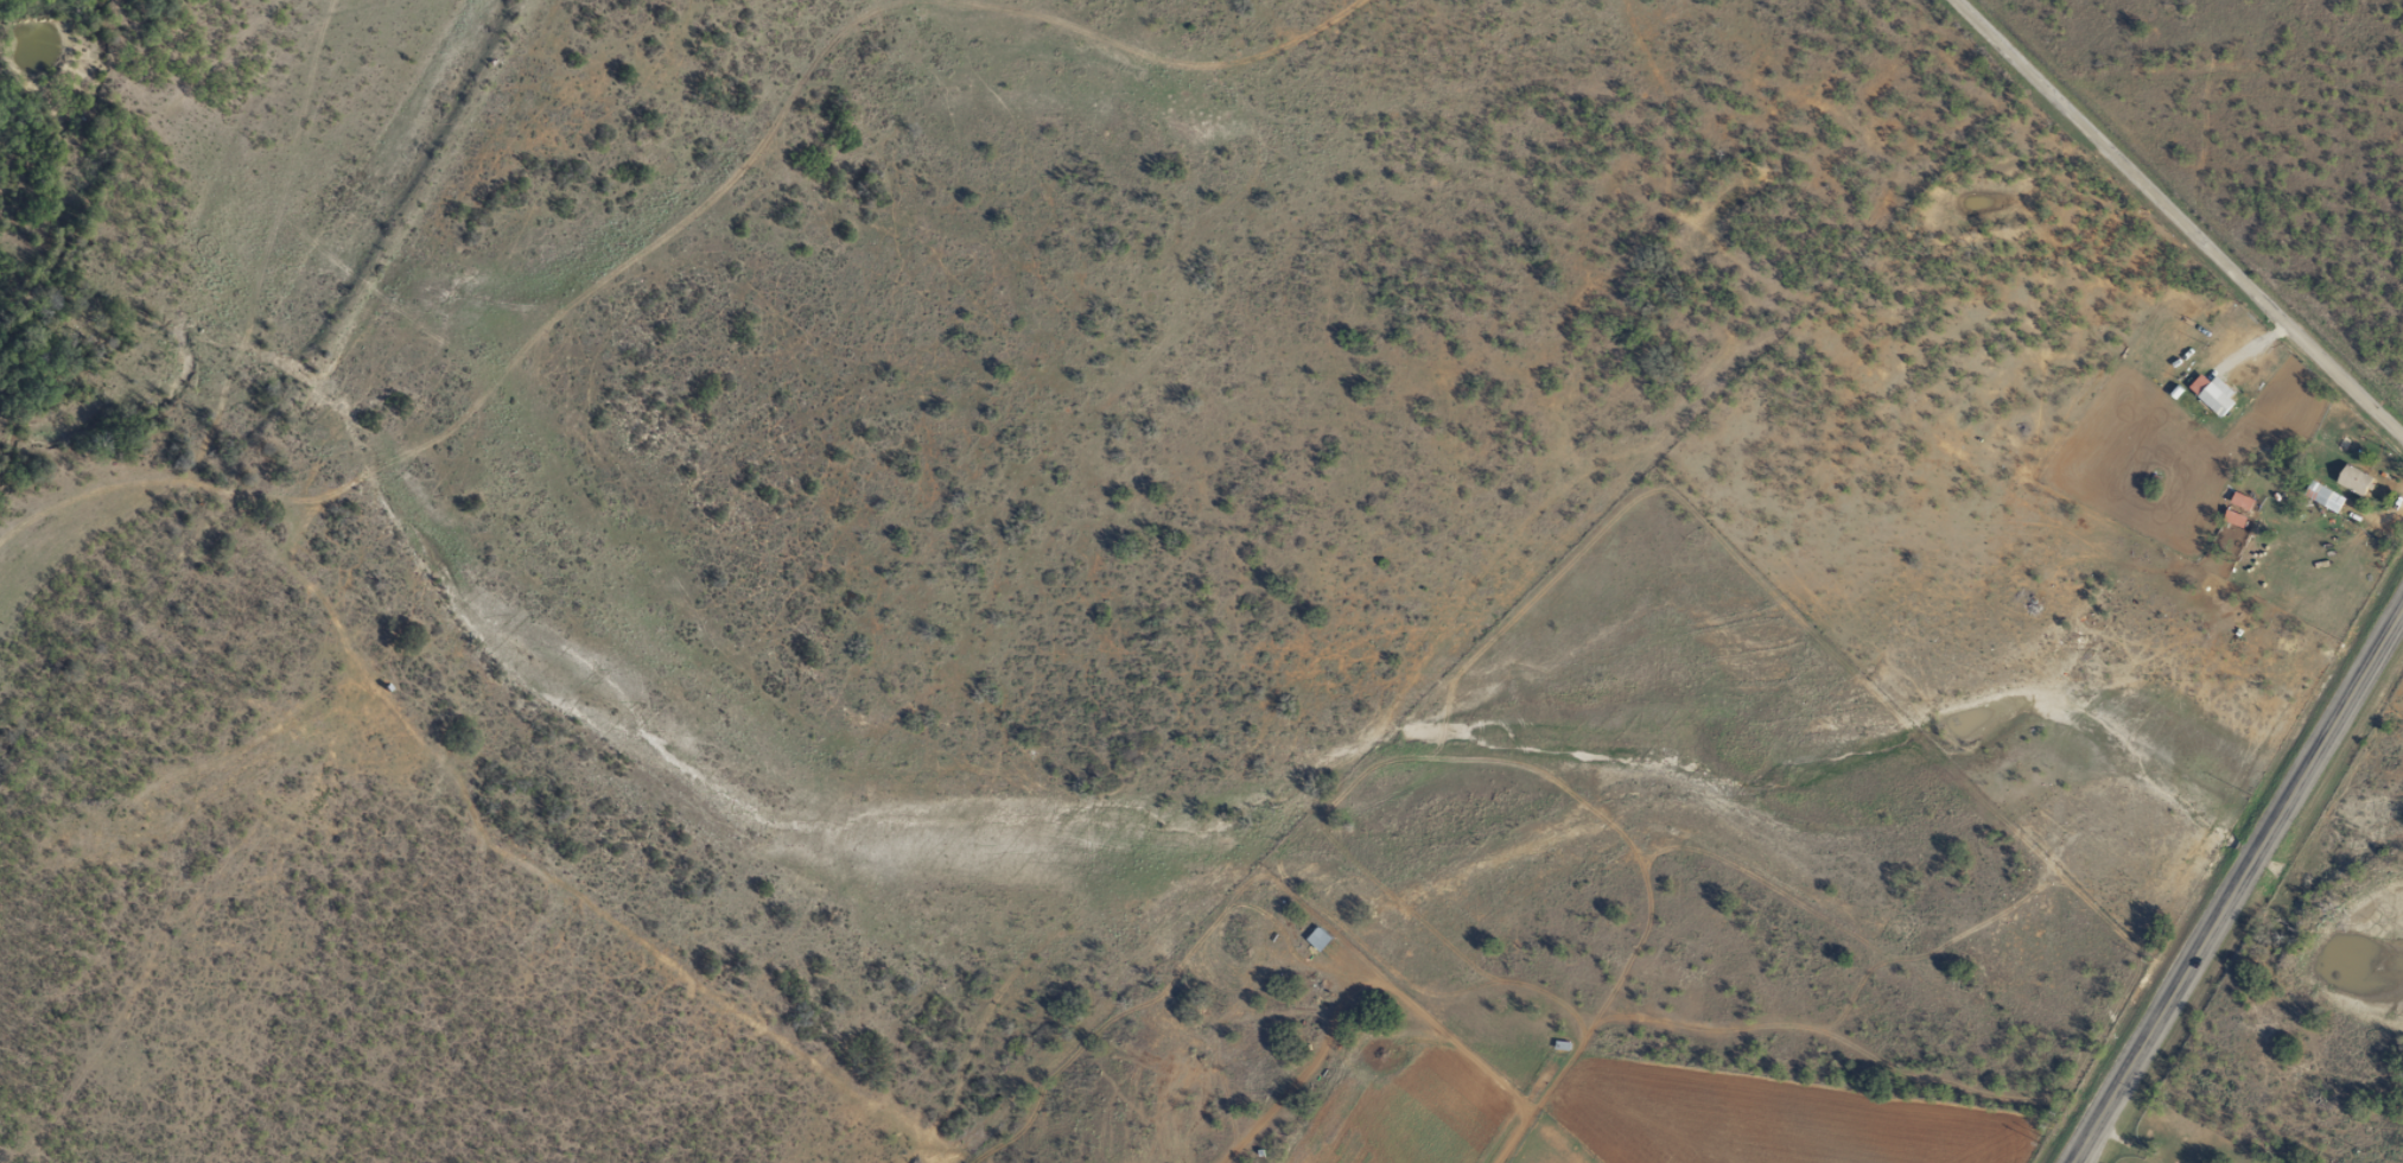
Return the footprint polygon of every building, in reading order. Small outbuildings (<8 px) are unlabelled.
[(2331,480),(2357,497),(2369,479),(2343,462),(2331,480)] [(2341,498),(2308,479),(2299,494),(2333,514),(2341,498)] [(1316,952),(1328,939),(1314,925),(1301,939),(1316,952)]
